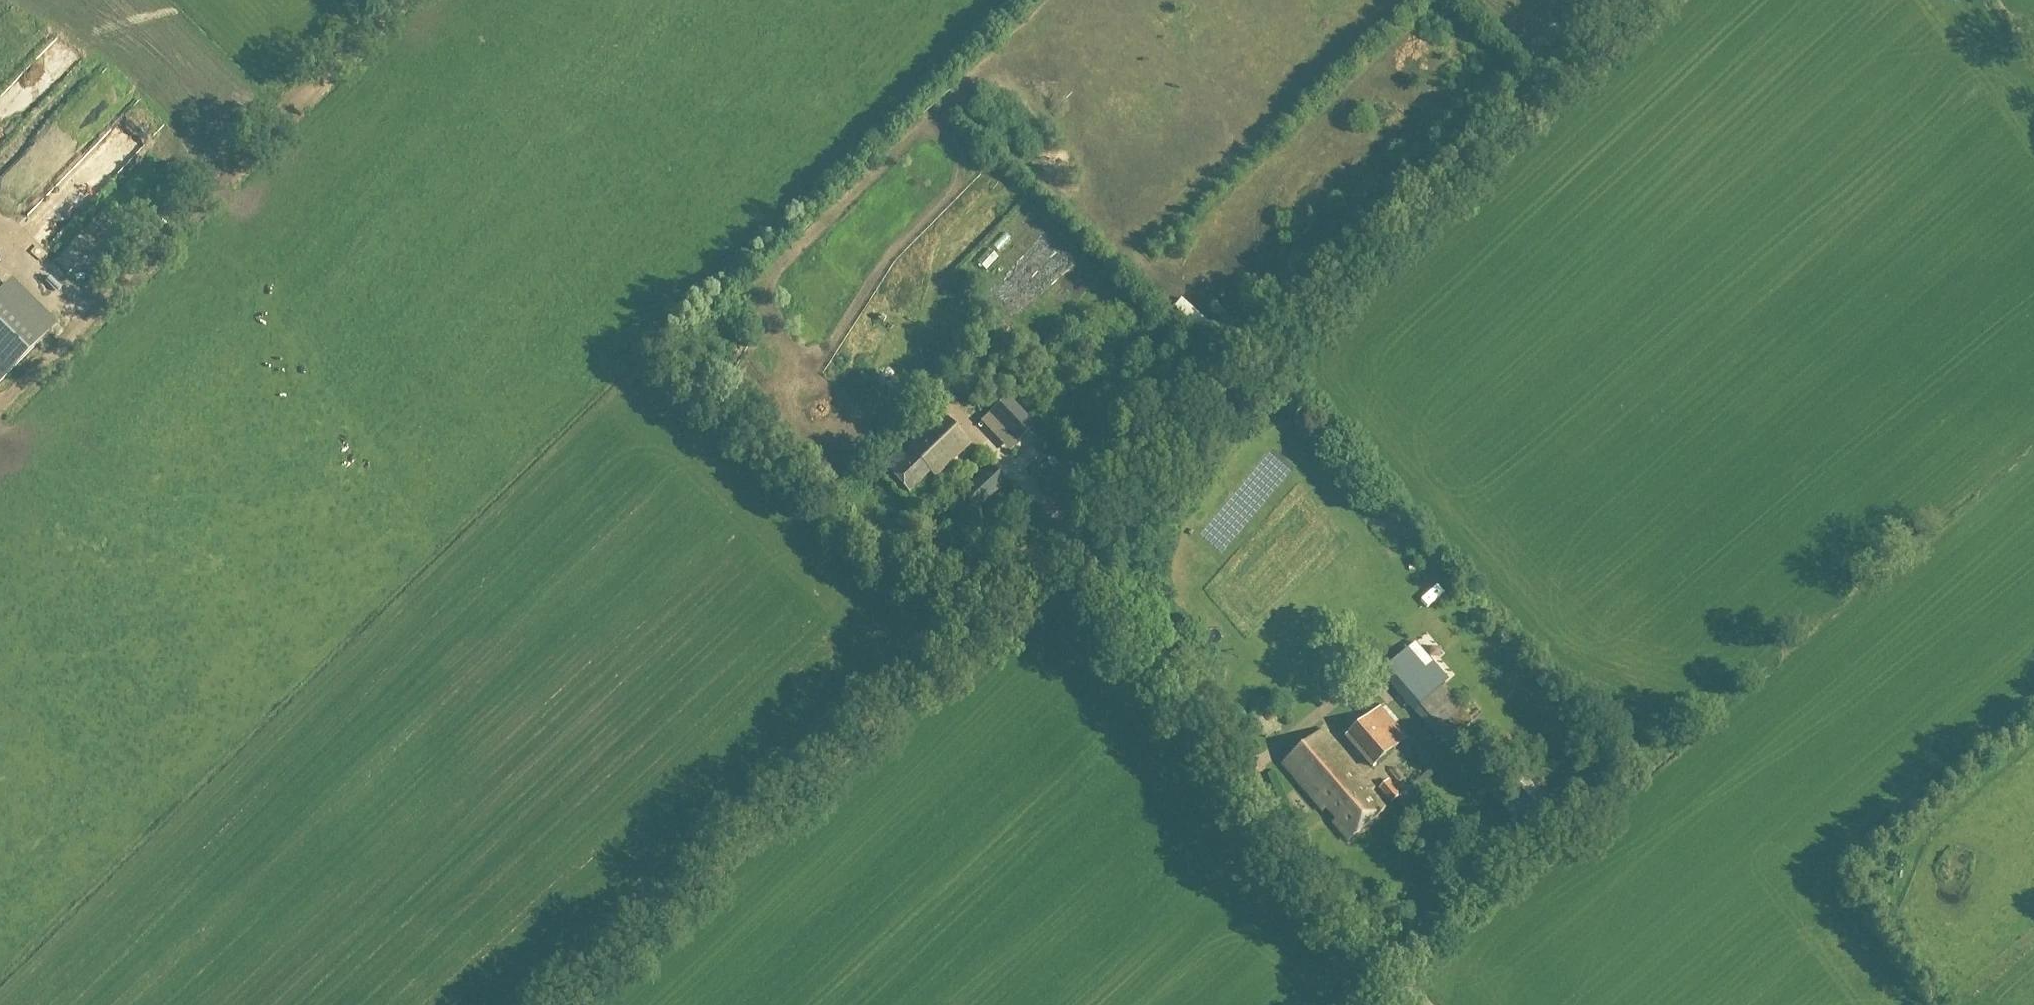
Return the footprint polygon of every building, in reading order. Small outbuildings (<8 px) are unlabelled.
[(46,333),(0,287),(0,379),(46,333)] [(1066,296),(1058,302),(1069,315),(1076,309),(1066,296)] [(1026,418),(1008,398),(1007,397),(989,414),(1015,443),(1034,426),(1026,418)] [(910,453),(904,459),(898,452),(885,465),(891,471),(889,473),(908,493),(929,473),(934,477),(967,444),(939,415),(905,448),(910,453)] [(876,476),(874,461),(864,462),(865,477),(876,476)] [(988,465),(960,493),(975,509),(1004,482),(988,465)] [(1385,679),(1399,695),(1412,710),(1444,746),(1459,733),(1471,722),(1440,686),(1447,680),(1433,665),(1427,671),(1412,655),(1385,679)] [(1380,708),(1346,737),(1373,769),(1407,740),(1380,708)] [(1282,765),(1323,813),(1347,841),(1384,811),(1370,794),(1373,791),(1322,731),(1282,765)] [(1415,745),(1403,751),(1408,762),(1421,756),(1415,745)] [(1378,788),(1392,804),(1392,805),(1401,797),(1387,780),(1378,788)] [(1417,783),(1396,802),(1404,811),(1425,792),(1417,783)]
